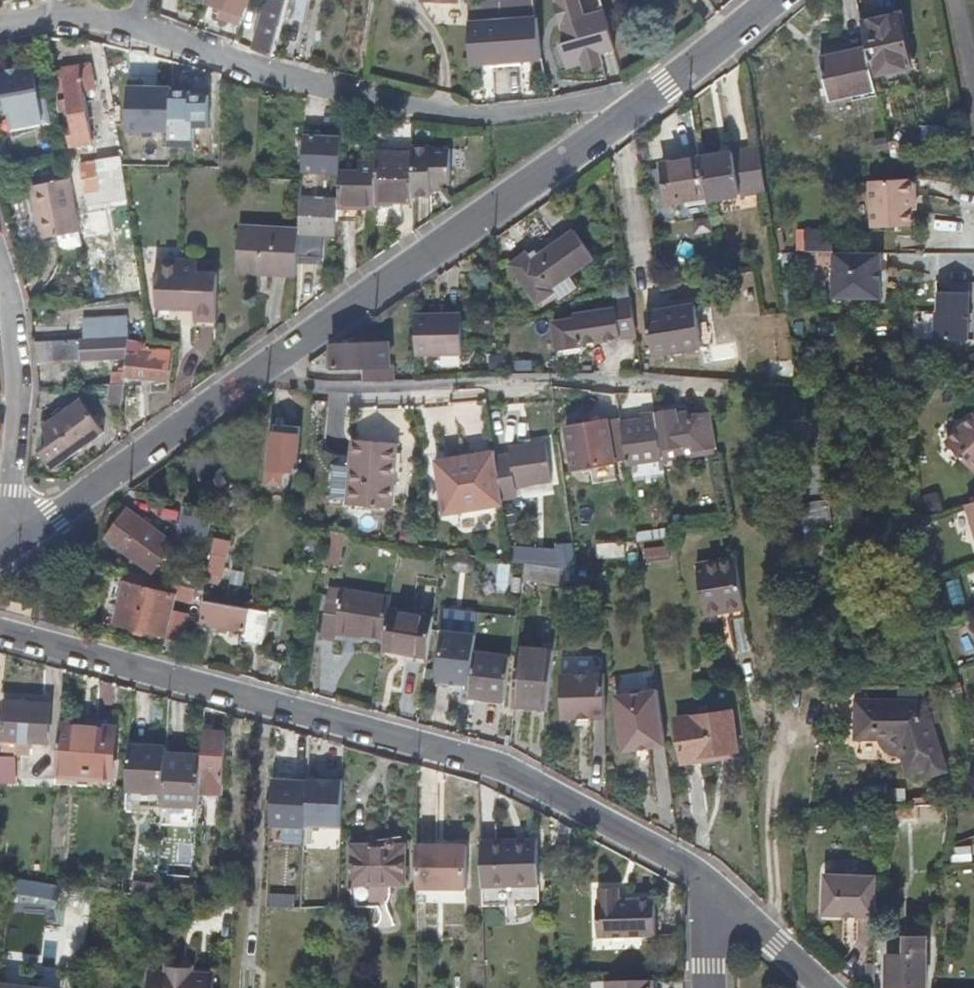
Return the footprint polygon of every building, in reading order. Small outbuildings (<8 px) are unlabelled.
[(249,0),(205,0),(204,5),(203,6),(242,20),(249,0)] [(252,50),(271,56),(287,0),(267,0),(252,50)] [(291,17),(309,22),(313,0),(295,0),(291,17)] [(559,0),(557,1),(560,14),(564,13),(565,19),(562,19),(567,40),(562,41),(568,64),(584,60),(586,67),(603,63),(600,51),(616,47),(606,9),(586,15),(582,0),(559,0)] [(901,15),(863,22),(868,46),(874,73),(912,65),(901,15)] [(535,16),(467,20),(468,61),(539,56),(535,16)] [(874,73),(868,46),(821,56),(829,98),(877,88),(874,73)] [(95,89),(91,62),(65,66),(65,69),(58,70),(72,144),(92,140),(85,91),(95,89)] [(10,113),(14,112),(17,125),(43,119),(41,107),(39,99),(33,70),(11,74),(0,76),(0,115),(10,113)] [(911,74),(883,74),(883,84),(911,83),(911,74)] [(172,131),(173,88),(162,87),(159,89),(145,88),(145,82),(129,81),(128,129),(172,131)] [(14,112),(10,113),(14,137),(51,130),(45,98),(39,99),(41,107),(43,119),(17,125),(14,112)] [(341,169),(343,126),(328,125),(326,175),(341,175),(341,169)] [(890,150),(887,139),(887,137),(874,139),(877,152),(890,150)] [(416,141),(416,153),(416,191),(435,191),(435,178),(444,179),(445,175),(453,175),(453,145),(435,145),(435,142),(421,141),(416,141)] [(762,148),(734,152),(741,194),(768,189),(762,148)] [(734,152),(701,157),(708,199),(741,194),(734,152)] [(416,153),(378,153),(378,163),(377,205),(399,206),(398,201),(416,201),(416,191),(416,153)] [(122,157),(95,162),(100,187),(86,189),(88,202),(128,196),(122,157)] [(708,199),(701,157),(664,163),(670,200),(688,198),(689,204),(709,201),(708,199)] [(95,162),(82,163),(86,189),(100,187),(95,162)] [(361,170),(341,169),(341,175),(340,198),(339,219),(360,219),(360,206),(377,207),(377,205),(378,163),(361,162),(361,170)] [(917,193),(916,176),(870,179),(873,224),(914,222),(913,207),(923,207),(922,193),(917,193)] [(82,230),(72,177),(31,186),(42,238),(59,235),(82,230)] [(338,198),(302,196),(300,223),(300,231),(336,233),(338,198)] [(300,231),(300,223),(240,220),(238,268),(263,270),(263,265),(298,267),(300,231)] [(832,227),(807,227),(807,246),(832,246),(832,227)] [(593,256),(573,228),(531,258),(526,251),(508,264),(534,302),(552,290),(556,295),(577,280),(571,272),(593,256)] [(59,235),(61,244),(67,248),(85,245),(82,230),(59,235)] [(880,249),(833,248),(834,297),(881,297),(880,249)] [(198,259),(184,259),(154,259),(153,303),(197,304),(197,316),(217,317),(218,269),(198,269),(198,259)] [(971,289),(939,289),(939,310),(939,340),(971,341),(971,289)] [(581,342),(637,333),(631,297),(616,299),(617,306),(575,313),(576,317),(554,320),(559,349),(581,345),(581,342)] [(665,308),(672,350),(704,345),(698,304),(679,306),(679,311),(672,311),(672,307),(665,308)] [(655,352),(672,350),(665,308),(648,311),(655,352)] [(416,314),(417,353),(461,352),(460,314),(416,314)] [(82,318),(84,338),(102,337),(129,336),(127,316),(82,318)] [(128,345),(129,336),(102,337),(84,338),(35,341),(37,361),(126,356),(128,345)] [(376,341),(375,379),(397,377),(393,339),(376,341)] [(366,365),(367,379),(375,379),(376,341),(339,342),(335,345),(335,350),(330,349),(332,366),(366,365)] [(161,349),(128,345),(126,356),(126,369),(125,374),(167,379),(169,359),(160,358),(161,349)] [(111,383),(125,382),(125,374),(126,369),(113,370),(111,383)] [(703,448),(697,410),(678,413),(677,408),(658,412),(656,412),(662,448),(664,448),(690,444),(692,450),(703,448)] [(718,446),(712,408),(697,410),(703,448),(718,446)] [(947,438),(973,465),(973,411),(947,438)] [(626,458),(627,462),(663,456),(662,448),(656,412),(643,414),(644,421),(621,423),(622,428),(626,458)] [(41,450),(54,466),(92,437),(80,421),(74,425),(64,413),(57,418),(49,423),(45,426),(49,444),(41,450)] [(592,413),(584,414),(585,421),(593,420),(592,413)] [(626,458),(622,428),(621,423),(620,416),(593,420),(585,421),(568,424),(572,445),(567,446),(569,459),(574,458),(575,466),(626,458)] [(300,433),(272,430),(268,481),(282,482),(283,468),(298,469),(300,433)] [(398,439),(353,436),(348,499),(393,503),(398,439)] [(548,436),(526,439),(533,478),(554,475),(548,436)] [(533,478),(526,439),(510,442),(510,447),(494,450),(500,493),(517,491),(516,481),(533,478)] [(494,450),(493,448),(444,455),(448,480),(438,481),(442,511),(502,502),(500,493),(494,450)] [(448,480),(444,455),(434,457),(438,481),(448,480)] [(944,506),(940,491),(923,495),(922,496),(924,503),(926,511),(944,506)] [(923,493),(908,493),(909,513),(924,512),(924,503),(922,496),(923,495),(923,493)] [(964,501),(973,533),(973,498),(964,501)] [(814,522),(830,521),(828,499),(813,500),(814,522)] [(214,508),(172,502),(171,514),(188,517),(187,527),(209,531),(214,508)] [(174,541),(126,508),(107,537),(155,569),(174,541)] [(330,531),(326,555),(342,558),(346,533),(330,531)] [(232,537),(216,534),(208,571),(225,575),(232,537)] [(628,553),(626,540),(600,544),(602,557),(628,553)] [(670,543),(644,547),(646,560),(672,557),(670,543)] [(742,561),(702,566),(707,614),(747,611),(742,561)] [(526,563),(526,577),(545,577),(546,564),(526,563)] [(185,636),(197,584),(128,569),(117,620),(185,636)] [(341,630),(385,636),(389,606),(391,595),(333,587),(323,637),(339,640),(341,630)] [(271,611),(210,598),(206,621),(246,628),(244,638),(265,642),(271,611)] [(384,647),(430,653),(431,647),(434,621),(435,612),(389,606),(385,636),(384,647)] [(472,682),(476,652),(478,633),(444,629),(439,679),(472,682)] [(472,682),(471,695),(507,699),(512,656),(476,652),(472,682)] [(520,653),(516,702),(552,705),(555,656),(520,653)] [(565,675),(567,719),(582,718),(595,718),(610,717),(608,673),(565,675)] [(659,687),(616,692),(623,748),(666,743),(659,687)] [(6,697),(5,723),(0,723),(0,736),(48,739),(50,700),(6,697)] [(923,702),(851,700),(852,740),(877,741),(899,757),(906,776),(922,770),(927,780),(947,772),(923,702)] [(722,707),(666,716),(673,762),(692,759),(691,752),(728,747),(722,707)] [(114,725),(60,719),(56,768),(110,773),(114,725)] [(227,728),(204,727),(203,754),(201,792),(209,793),(210,777),(224,777),(227,728)] [(167,741),(132,739),(130,783),(164,785),(167,751),(167,741)] [(295,750),(275,749),(272,815),(279,815),(279,801),(305,801),(306,782),(303,782),(301,782),(301,771),(294,767),(295,750)] [(164,785),(164,799),(174,799),(173,820),(199,822),(200,801),(201,792),(203,754),(167,751),(164,785)] [(0,753),(0,781),(17,780),(16,753),(0,753)] [(332,804),(344,804),(345,774),(328,775),(328,804),(332,804)] [(201,792),(200,801),(209,802),(209,793),(201,792)] [(934,815),(933,802),(898,804),(899,816),(934,815)] [(949,815),(950,802),(933,802),(934,815),(949,815)] [(333,835),(343,836),(344,804),(332,804),(333,835)] [(898,804),(880,804),(880,817),(899,816),(898,804)] [(484,839),(485,885),(541,884),(540,838),(484,839)] [(419,841),(419,884),(469,884),(468,841),(419,841)] [(354,903),(355,905),(375,905),(392,927),(401,919),(385,899),(389,895),(391,891),(391,881),(405,881),(405,844),(354,843),(351,900),(354,903)] [(954,846),(956,860),(973,858),(973,852),(973,845),(954,846)] [(874,909),(876,869),(825,867),(823,906),(874,909)] [(170,871),(168,891),(188,893),(190,874),(170,871)] [(269,873),(267,905),(296,904),(298,904),(298,874),(269,873)] [(626,928),(625,889),(621,889),(621,878),(601,878),(601,890),(599,890),(600,928),(626,928)] [(656,888),(625,889),(626,928),(656,927),(656,888)] [(889,934),(888,987),(925,987),(926,918),(911,917),(911,935),(889,934)] [(169,967),(167,987),(215,987),(216,972),(169,967)] [(627,987),(655,987),(654,977),(627,978),(627,980),(627,987)] [(1,987),(61,987),(61,986),(2,980),(1,987)]
